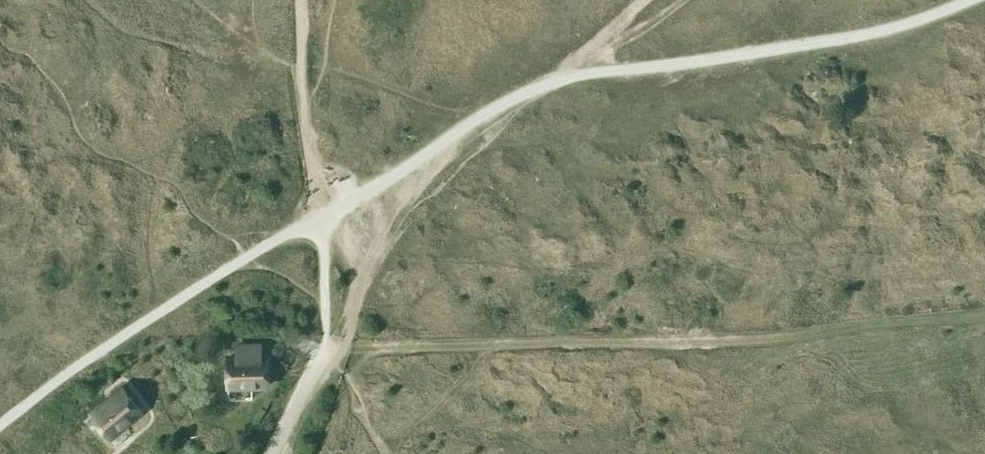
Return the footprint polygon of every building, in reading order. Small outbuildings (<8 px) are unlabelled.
[(236,343),(236,358),(227,358),(228,386),(268,385),(268,357),(263,357),(263,342),(236,343)] [(109,437),(141,412),(123,390),(92,415),(109,437)]
